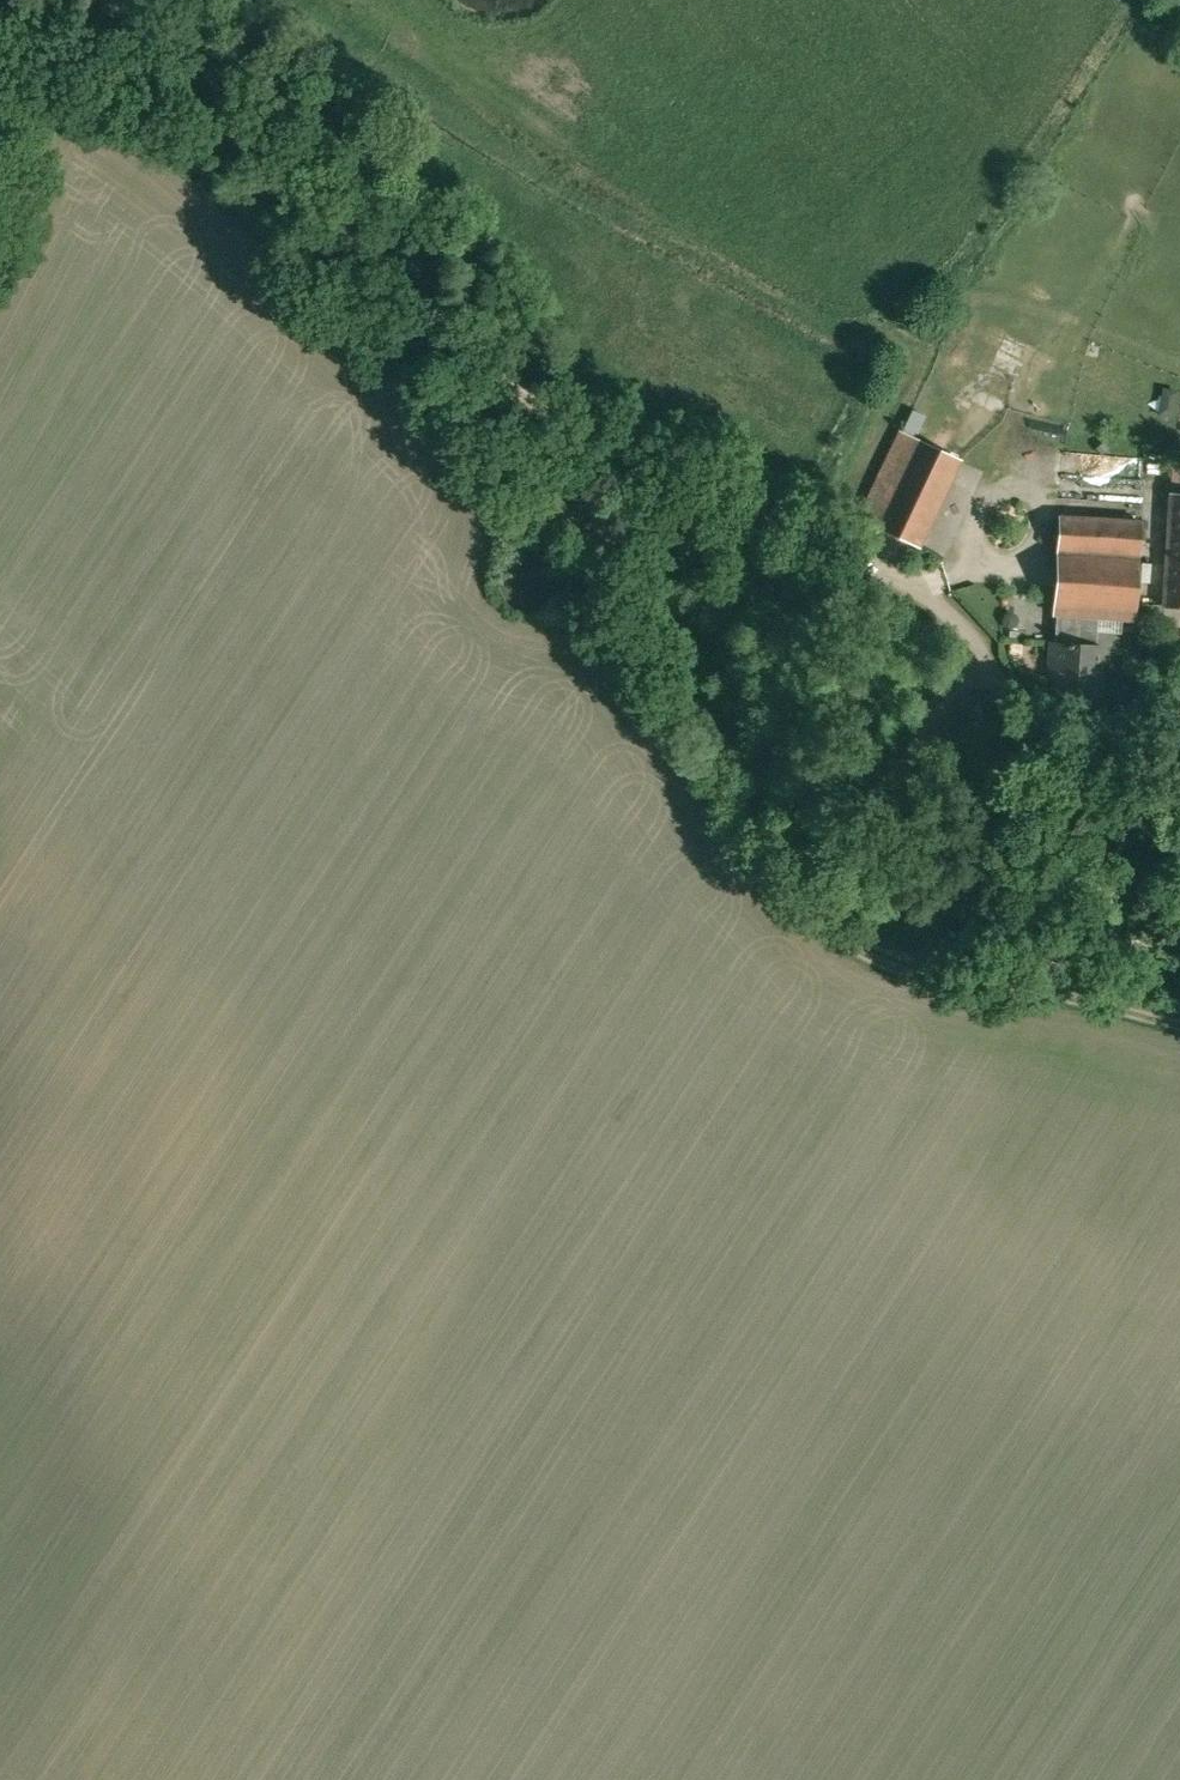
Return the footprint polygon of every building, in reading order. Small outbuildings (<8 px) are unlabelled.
[(932,381),(863,517),(937,555),(970,492),(974,494),(985,471),(981,470),(1005,418),(932,381)] [(1173,499),(1167,608),(1179,609),(1179,499),(1173,499)] [(1143,524),(1060,519),(1054,616),(1057,616),(1099,619),(1136,622),(1143,524)] [(1099,619),(1057,616),(1055,644),(1097,646),(1099,619)] [(1055,644),(1052,643),(1050,665),(1056,665),(1053,699),(1099,702),(1103,647),(1097,646),(1055,644)]
